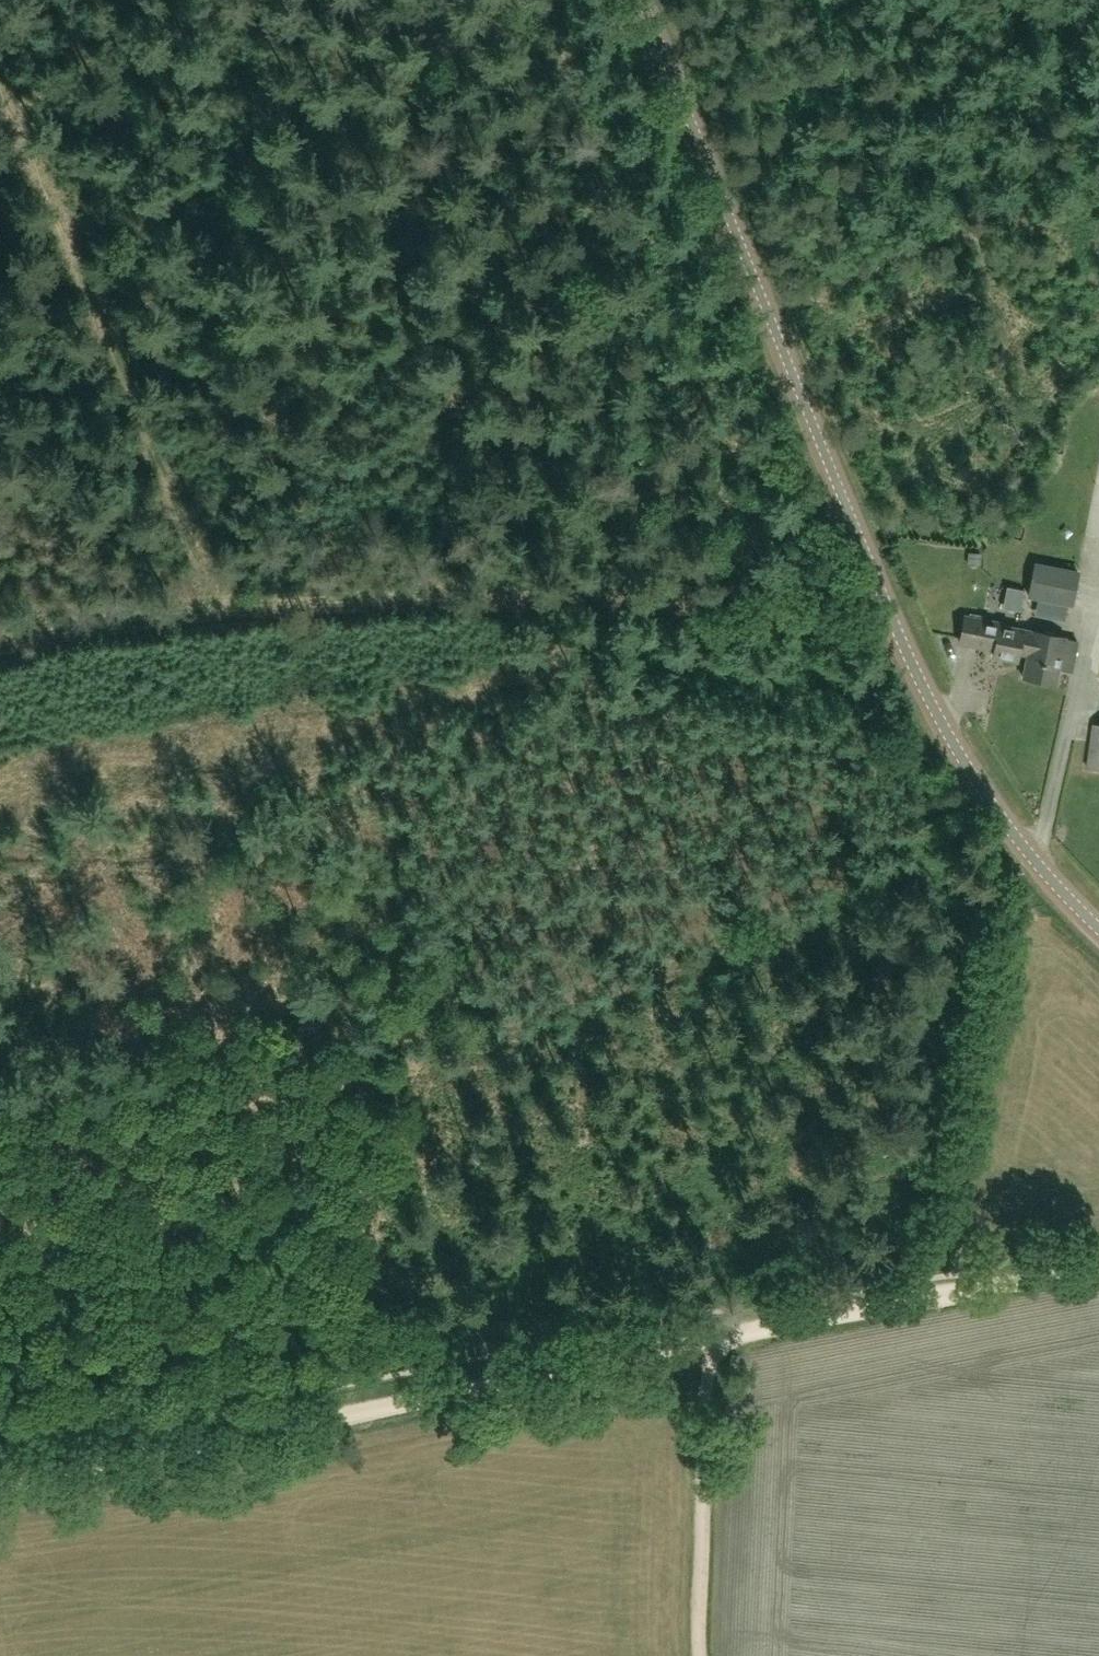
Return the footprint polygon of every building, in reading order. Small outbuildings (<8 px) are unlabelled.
[(1035,564),(1029,596),(1072,605),(1078,573),(1035,564)] [(1032,634),(1032,633),(1001,627),(1001,625),(965,617),(960,643),(995,650),(993,656),(1018,661),(1020,649),(1029,651),(1032,634)] [(1032,632),(1032,633),(1032,634),(1029,651),(1024,679),(1056,685),(1059,669),(1072,671),(1078,641),(1065,638),(1032,632)] [(1098,770),(1098,726),(1093,726),(1087,768),(1098,770)]
